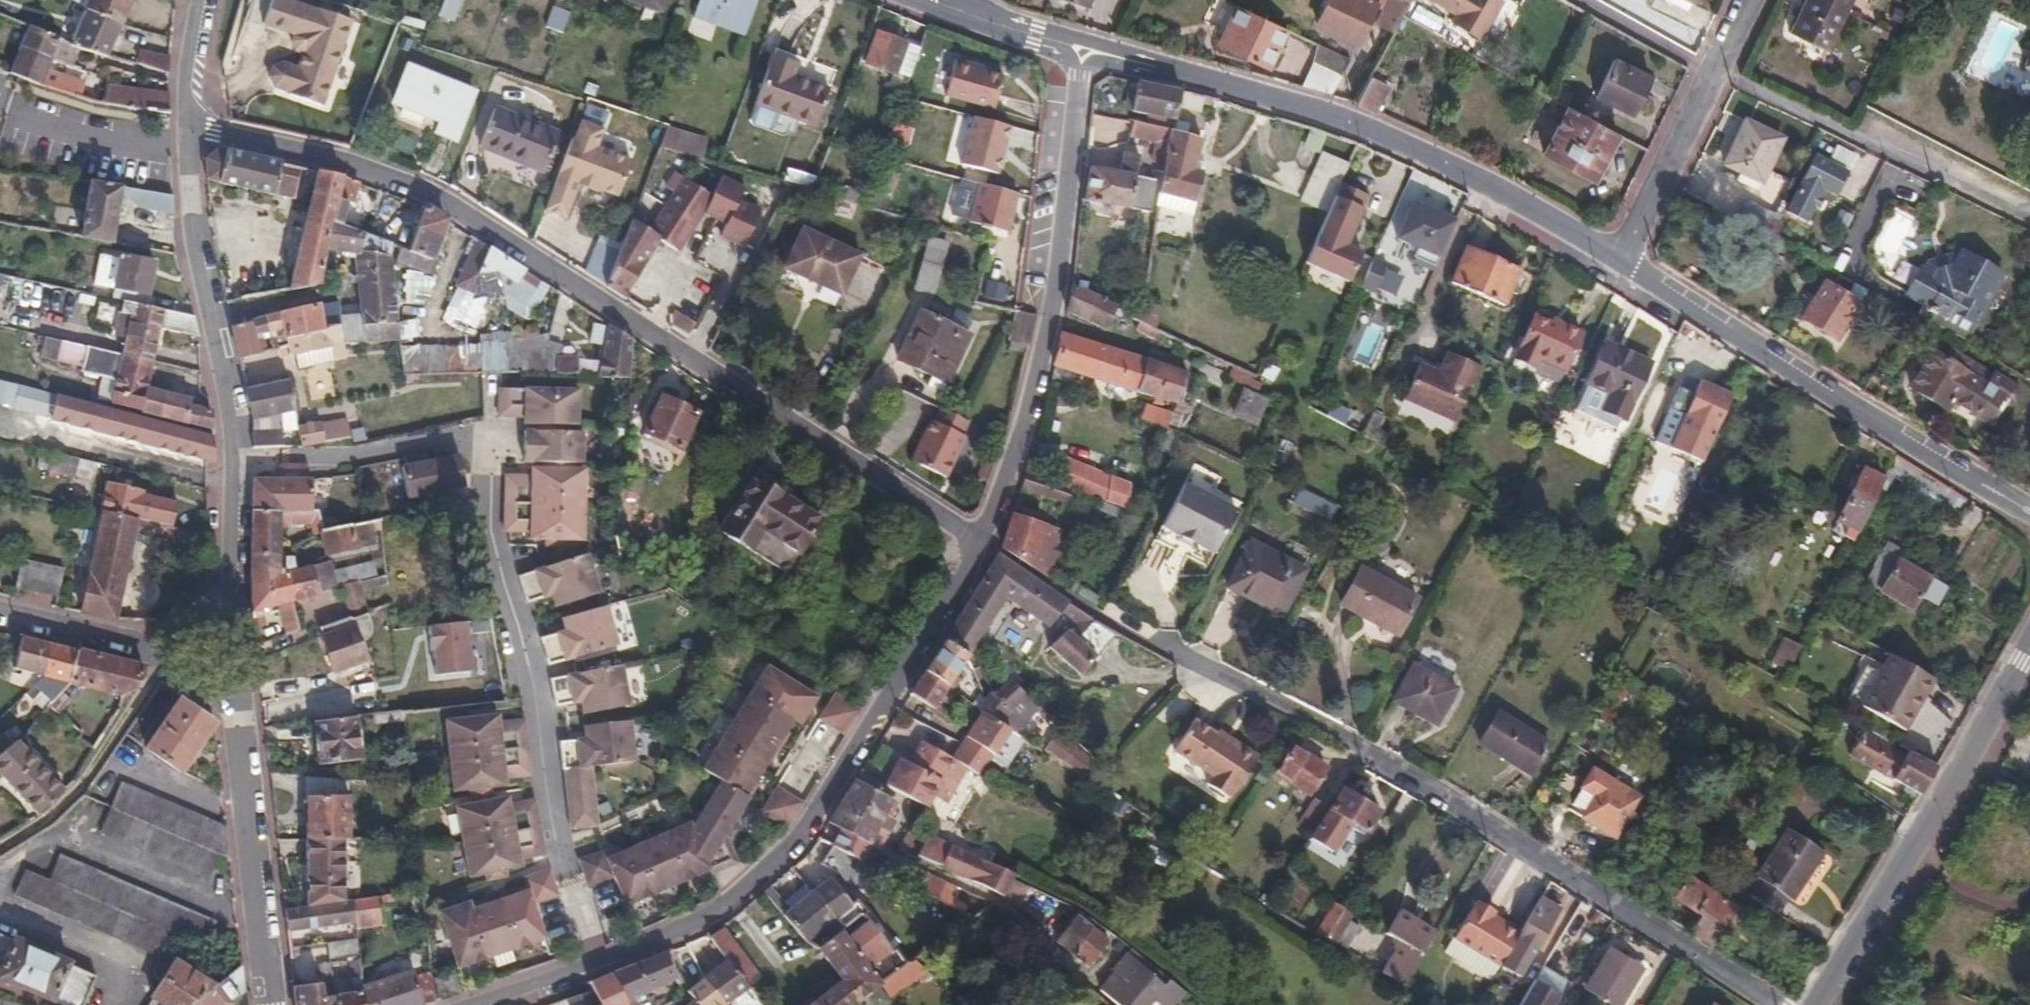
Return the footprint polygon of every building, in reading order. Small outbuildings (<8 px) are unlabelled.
[(82,8),(86,11),(121,28),(134,0),(86,0),(82,8)] [(350,22),(270,0),(269,0),(260,33),(290,42),(284,66),(272,63),(263,95),(325,112),(350,22)] [(441,4),(455,10),(459,0),(442,0),(441,4)] [(660,9),(663,0),(632,0),(660,9)] [(756,0),(699,0),(693,17),(745,35),(757,0),(756,0)] [(1376,3),(1369,0),(1328,0),(1317,23),(1358,42),(1376,3)] [(1394,31),(1404,15),(1409,5),(1401,0),(1369,0),(1376,3),(1385,7),(1379,23),(1394,31)] [(1433,8),(1438,1),(1458,13),(1466,0),(1420,0),(1433,8)] [(1691,2),(1688,0),(1670,0),(1689,9),(1691,2)] [(1846,14),(1816,0),(1808,0),(1791,32),(1828,49),(1846,14)] [(1846,14),(1852,0),(1816,0),(1846,14)] [(1409,5),(1404,15),(1472,53),(1484,30),(1468,22),(1457,26),(1411,2),(1409,5)] [(1288,29),(1237,5),(1219,42),(1270,66),(1288,29)] [(553,8),(544,28),(560,35),(569,15),(553,8)] [(121,28),(86,11),(70,47),(79,50),(93,54),(108,58),(121,28)] [(79,50),(70,47),(58,39),(28,27),(19,47),(50,59),(73,66),(79,50)] [(903,92),(920,43),(908,38),(906,42),(876,33),(865,63),(895,73),(891,87),(903,92)] [(1315,61),(1343,73),(1349,58),(1319,44),(1315,61)] [(50,59),(19,47),(7,73),(39,85),(50,59)] [(964,51),(952,89),(1000,103),(1010,71),(979,62),(981,56),(964,51)] [(167,73),(169,57),(141,52),(138,64),(167,73)] [(769,55),(752,103),(814,124),(826,88),(790,76),(794,63),(769,55)] [(1598,96),(1632,113),(1651,76),(1617,58),(1598,96)] [(473,92),(408,66),(393,103),(439,121),(435,132),(454,140),(473,92)] [(117,79),(121,69),(109,67),(106,77),(117,79)] [(1355,103),(1373,111),(1387,85),(1370,75),(1355,103)] [(70,80),(67,93),(104,104),(106,90),(70,80)] [(1182,90),(1138,81),(1133,110),(1176,120),(1182,90)] [(106,90),(104,104),(142,110),(166,112),(166,93),(107,85),(106,90)] [(104,104),(67,93),(65,104),(103,115),(104,104)] [(1594,179),(1619,133),(1569,105),(1545,152),(1594,179)] [(544,170),(558,134),(495,109),(479,145),(544,170)] [(1784,136),(1746,119),(1725,163),(1763,181),(1784,136)] [(573,138),(570,137),(543,209),(563,217),(576,182),(616,195),(630,160),(594,146),(601,129),(580,120),(573,138)] [(1170,131),(1133,122),(1131,137),(1156,143),(1152,160),(1158,162),(1157,170),(1163,172),(1170,131)] [(707,141),(668,129),(661,145),(702,157),(707,141)] [(1203,140),(1174,132),(1170,131),(1163,172),(1158,206),(1192,215),(1203,174),(1195,171),(1203,140)] [(273,195),(281,161),(216,146),(202,155),(204,182),(215,182),(273,195)] [(1093,168),(1087,201),(1149,211),(1154,180),(1135,176),(1138,156),(1123,154),(1121,174),(1093,168)] [(1850,172),(1815,155),(1788,210),(1808,220),(1825,187),(1838,194),(1850,172)] [(91,184),(120,188),(123,172),(94,167),(91,184)] [(811,189),(815,176),(788,168),(783,180),(787,182),(811,189)] [(359,181),(319,170),(290,290),(319,284),(325,247),(329,223),(341,227),(347,201),(354,202),(359,181)] [(651,230),(660,236),(679,249),(715,193),(679,170),(668,185),(675,190),(651,230)] [(993,186),(1017,193),(1018,173),(995,170),(993,186)] [(1303,200),(1328,212),(1341,182),(1316,171),(1303,200)] [(1011,212),(1017,193),(993,186),(979,182),(967,220),(1001,230),(1006,211),(1011,212)] [(138,210),(173,216),(171,196),(120,188),(91,184),(88,183),(79,238),(112,243),(119,198),(122,197),(138,210)] [(1404,222),(1365,200),(1346,233),(1386,256),(1404,222)] [(447,217),(423,203),(408,250),(431,259),(447,217)] [(1006,211),(1001,230),(1006,231),(1011,212),(1006,211)] [(605,285),(623,296),(660,236),(651,230),(633,218),(605,285)] [(392,244),(341,227),(329,223),(325,247),(354,253),(362,316),(339,315),(339,304),(319,304),(325,325),(340,325),(345,342),(364,341),(362,324),(396,323),(390,256),(392,244)] [(858,252),(802,225),(793,242),(786,244),(780,256),(783,265),(839,292),(858,252)] [(945,242),(930,237),(923,259),(939,264),(945,242)] [(490,248),(478,240),(458,284),(481,294),(503,293),(497,272),(479,272),(482,265),(490,248)] [(1520,270),(1465,246),(1450,281),(1505,306),(1520,270)] [(524,270),(490,248),(482,265),(479,272),(497,272),(516,283),(524,270)] [(1950,309),(1974,322),(2001,274),(1959,251),(1951,266),(1947,263),(1938,265),(1930,268),(1928,273),(1916,266),(1903,290),(1923,303),(1946,317),(1950,309)] [(123,303),(146,308),(154,263),(119,257),(111,301),(123,303)] [(239,283),(241,299),(282,291),(280,275),(239,283)] [(1838,339),(1860,304),(1849,297),(1825,282),(1802,317),(1838,339)] [(1860,304),(1870,290),(1858,283),(1849,297),(1860,304)] [(1071,285),(1066,314),(1104,329),(1117,306),(1102,298),(1071,285)] [(447,311),(469,319),(474,304),(453,296),(447,311)] [(1142,301),(1139,321),(1156,329),(1160,305),(1142,301)] [(122,356),(150,363),(158,329),(197,337),(193,318),(146,308),(123,303),(121,313),(131,316),(122,356)] [(1963,341),(1974,322),(1950,309),(1946,317),(1923,303),(1918,311),(1963,341)] [(319,304),(268,316),(271,330),(275,349),(288,346),(285,338),(325,330),(325,325),(319,304)] [(1034,314),(1023,311),(1016,309),(1009,338),(1028,343),(1034,314)] [(690,336),(698,323),(675,310),(667,323),(690,336)] [(970,334),(921,311),(899,357),(947,381),(970,334)] [(1538,360),(1567,373),(1583,330),(1555,318),(1553,321),(1532,313),(1514,360),(1534,369),(1538,360)] [(231,325),(238,359),(258,354),(255,340),(262,338),(262,333),(271,330),(268,316),(231,325)] [(1364,319),(1349,359),(1374,368),(1389,328),(1364,319)] [(364,341),(398,340),(396,323),(362,324),(364,341)] [(606,345),(609,325),(594,323),(590,342),(606,345)] [(347,356),(345,342),(340,325),(325,325),(325,330),(285,338),(288,346),(291,352),(295,370),(333,363),(334,358),(347,356)] [(633,340),(610,325),(609,325),(606,345),(600,377),(632,377),(633,340)] [(548,339),(549,332),(516,338),(516,341),(519,353),(545,347),(548,339)] [(1062,333),(1055,366),(1096,378),(1106,348),(1062,333)] [(111,405),(212,432),(210,412),(189,407),(189,401),(164,395),(161,401),(143,397),(150,363),(122,356),(44,338),(40,360),(83,370),(83,373),(105,377),(101,400),(111,402),(111,405)] [(523,374),(557,375),(557,372),(558,355),(561,345),(548,339),(545,347),(519,353),(521,370),(523,374)] [(413,372),(521,370),(519,353),(516,341),(481,342),(480,346),(413,349),(413,372)] [(1611,395),(1604,409),(1626,419),(1652,361),(1607,342),(1588,384),(1611,395)] [(1106,348),(1096,378),(1139,392),(1149,361),(1106,348)] [(1920,373),(1912,386),(1949,409),(1955,400),(1979,413),(1994,390),(1963,371),(1969,360),(1951,350),(1946,357),(1934,351),(1925,365),(1919,361),(1914,369),(1920,373)] [(1419,363),(1403,397),(1455,421),(1479,365),(1449,353),(1440,372),(1419,363)] [(558,355),(557,372),(579,373),(579,356),(558,355)] [(1560,386),(1567,373),(1538,360),(1534,369),(1538,376),(1560,386)] [(1188,374),(1149,361),(1139,392),(1176,403),(1178,400),(1188,374)] [(1261,382),(1235,368),(1231,378),(1257,391),(1261,382)] [(250,418),(252,447),(283,447),(279,413),(295,411),(287,379),(244,389),(250,418)] [(1717,429),(1735,393),(1704,380),(1688,416),(1717,429)] [(1581,399),(1604,409),(1611,395),(1588,384),(1581,399)] [(527,416),(527,424),(537,425),(553,425),(568,425),(580,425),(581,390),(501,389),(501,416),(527,416)] [(1267,399),(1243,390),(1233,414),(1257,424),(1267,399)] [(696,411),(661,395),(645,431),(679,447),(696,411)] [(50,421),(213,463),(212,438),(56,397),(50,421)] [(1187,404),(1178,400),(1176,403),(1172,413),(1167,427),(1177,431),(1187,404)] [(1327,420),(1347,425),(1351,410),(1331,405),(1327,420)] [(1167,427),(1172,413),(1149,406),(1145,420),(1167,427)] [(970,422),(942,409),(936,421),(932,420),(914,462),(948,477),(967,436),(964,435),(970,422)] [(302,444),(350,437),(346,417),(298,426),(302,444)] [(537,431),(527,431),(526,462),(543,462),(557,463),(574,463),(585,463),(586,432),(568,432),(568,425),(553,425),(552,432),(537,431)] [(468,487),(460,454),(429,461),(428,453),(406,458),(408,466),(403,467),(411,500),(468,487)] [(93,482),(98,465),(78,460),(74,477),(93,482)] [(1059,483),(1075,490),(1104,502),(1114,480),(1068,461),(1059,483)] [(507,476),(506,503),(583,504),(583,469),(575,469),(574,463),(557,463),(557,469),(543,469),(534,469),(533,476),(507,476)] [(305,467),(279,467),(272,472),(272,480),(250,480),(249,513),(296,512),(312,512),(311,481),(306,481),(305,467)] [(1859,531),(1885,478),(1865,469),(1839,521),(1859,531)] [(1028,470),(1023,484),(1068,503),(1075,490),(1059,483),(1028,470)] [(819,518),(752,477),(721,527),(752,547),(763,530),(798,551),(819,518)] [(1104,502),(1121,509),(1129,487),(1114,480),(1104,502)] [(1236,510),(1183,482),(1162,523),(1215,551),(1236,510)] [(106,484),(99,513),(101,513),(139,522),(145,493),(106,484)] [(1301,490),(1293,504),(1316,517),(1324,503),(1301,490)] [(72,496),(70,506),(84,509),(86,499),(72,496)] [(583,504),(506,503),(505,530),(531,532),(530,539),(547,540),(553,540),(553,547),(566,548),(566,541),(583,542),(583,504)] [(249,513),(249,552),(276,553),(277,528),(288,528),(289,525),(316,526),(313,512),(312,512),(296,512),(249,513)] [(79,614),(116,622),(137,532),(177,541),(179,532),(139,522),(101,513),(79,614)] [(1057,529),(1012,514),(1001,544),(1037,570),(1049,573),(1059,543),(1053,541),(1057,529)] [(373,545),(369,523),(318,533),(323,554),(373,545)] [(1866,582),(1882,591),(1901,559),(1906,549),(1891,540),(1866,582)] [(1306,568),(1250,542),(1228,587),(1282,614),(1306,568)] [(249,552),(249,580),(275,574),(276,553),(249,552)] [(587,552),(518,575),(527,602),(552,594),(558,592),(562,605),(600,593),(587,552)] [(999,553),(945,638),(967,654),(1006,595),(1049,624),(1058,615),(1072,625),(1049,648),(1080,674),(1097,655),(1079,638),(1095,619),(999,553)] [(1901,559),(1882,591),(1912,608),(1920,593),(1936,602),(1946,585),(1901,559)] [(15,589),(17,590),(30,592),(36,564),(21,561),(15,589)] [(289,601),(335,586),(329,561),(281,573),(289,601)] [(36,564),(30,592),(42,595),(48,567),(36,564)] [(48,567),(42,595),(54,597),(60,569),(48,567)] [(1416,597),(1362,568),(1343,605),(1397,633),(1416,597)] [(278,603),(286,634),(297,630),(289,601),(281,573),(275,574),(249,580),(250,611),(278,603)] [(349,617),(364,612),(355,582),(340,585),(349,617)] [(558,592),(552,594),(556,607),(562,605),(558,592)] [(538,638),(547,666),(571,659),(616,646),(604,605),(566,616),(570,629),(563,631),(538,638)] [(349,617),(317,628),(334,672),(363,660),(357,643),(365,637),(370,629),(369,620),(364,612),(349,617)] [(135,637),(141,623),(122,616),(117,630),(135,637)] [(570,629),(566,616),(560,618),(563,631),(570,629)] [(1789,669),(1802,643),(1786,636),(1773,661),(1789,669)] [(945,638),(925,669),(947,685),(963,660),(967,654),(945,638)] [(48,647),(20,640),(13,671),(41,678),(48,647)] [(68,685),(76,653),(48,647),(41,678),(33,687),(50,704),(68,685)] [(1928,673),(1888,652),(1879,669),(1866,663),(1847,697),(1905,729),(1925,693),(1918,690),(1928,673)] [(68,685),(120,697),(133,692),(143,669),(76,653),(68,685)] [(620,665),(550,680),(555,707),(581,702),(588,701),(590,713),(629,705),(620,665)] [(1458,689),(1412,665),(1394,699),(1437,723),(1458,689)] [(337,719),(354,717),(370,716),(402,712),(481,702),(477,671),(469,671),(467,666),(427,671),(429,685),(334,696),(337,719)] [(767,666),(750,692),(793,719),(800,723),(816,697),(767,666)] [(925,669),(910,693),(932,708),(947,685),(925,669)] [(1918,690),(1925,693),(1934,677),(1928,673),(1918,690)] [(1009,680),(993,694),(1008,710),(1023,694),(1009,680)] [(848,699),(835,691),(819,717),(832,725),(848,699)] [(750,692),(735,718),(777,744),(793,719),(750,692)] [(990,692),(978,708),(983,712),(999,722),(1008,710),(993,694),(990,692)] [(861,708),(848,699),(832,725),(845,733),(861,708)] [(590,713),(588,701),(581,702),(584,715),(590,713)] [(178,775),(212,724),(177,702),(144,751),(178,775)] [(96,749),(116,715),(106,709),(86,743),(96,749)] [(1549,742),(1498,711),(1480,742),(1531,773),(1549,742)] [(402,712),(370,716),(371,725),(403,722),(402,712)] [(983,712),(962,745),(955,757),(966,765),(981,774),(991,760),(1010,729),(999,722),(983,712)] [(527,746),(523,719),(496,723),(495,715),(443,722),(448,757),(527,746)] [(337,719),(312,722),(316,763),(358,758),(354,717),(337,719)] [(735,718),(719,743),(761,770),(777,744),(735,718)] [(1259,755),(1234,740),(1232,743),(1217,733),(1194,718),(1174,750),(1211,774),(1206,781),(1230,796),(1235,788),(1237,790),(1259,755)] [(593,767),(636,761),(630,721),(591,725),(593,738),(586,739),(559,743),(563,771),(565,771),(593,767)] [(593,738),(591,725),(584,726),(586,739),(593,738)] [(1010,729),(991,760),(1005,768),(1024,738),(1010,729)] [(1232,743),(1234,740),(1219,730),(1217,733),(1232,743)] [(1853,754),(1921,793),(1937,765),(1909,749),(1905,754),(1867,732),(1853,754)] [(63,791),(14,740),(0,753),(0,780),(35,818),(63,791)] [(1090,779),(1100,762),(1060,740),(1051,754),(1090,779)] [(898,759),(884,784),(924,805),(926,806),(933,793),(951,759),(919,742),(907,763),(898,759)] [(719,743),(703,769),(723,782),(745,796),(761,770),(719,743)] [(1295,745),(1278,772),(1310,792),(1326,765),(1295,745)] [(530,774),(527,746),(448,757),(452,792),(469,789),(470,798),(483,795),(482,788),(491,786),(505,785),(504,777),(530,774)] [(955,757),(951,759),(933,793),(946,799),(966,765),(955,757)] [(593,767),(565,771),(567,785),(595,782),(593,767)] [(1639,795),(1593,769),(1583,786),(1596,795),(1582,816),(1616,836),(1639,795)] [(305,776),(305,840),(341,840),(345,839),(346,780),(305,776)] [(854,780),(845,793),(886,814),(892,800),(854,780)] [(595,782),(567,785),(568,799),(596,796),(595,782)] [(697,821),(689,825),(705,871),(707,876),(733,867),(723,838),(747,798),(745,796),(723,782),(697,821)] [(228,860),(224,827),(121,784),(109,810),(218,856),(228,860)] [(491,786),(482,788),(483,795),(492,794),(491,786)] [(776,787),(760,812),(773,820),(789,795),(776,787)] [(1380,811),(1341,787),(1328,806),(1367,831),(1380,811)] [(845,793),(836,807),(878,829),(886,814),(845,793)] [(492,794),(483,795),(485,803),(494,801),(492,794)] [(538,827),(533,799),(524,801),(508,804),(507,798),(494,801),(485,803),(483,795),(470,798),(472,806),(455,809),(463,844),(538,827)] [(801,803),(789,795),(773,820),(786,827),(801,803)] [(596,796),(568,799),(570,813),(597,810),(596,796)] [(1302,821),(1314,829),(1328,806),(1316,799),(1302,821)] [(836,807),(826,823),(839,829),(870,845),(878,829),(836,807)] [(218,856),(109,810),(99,835),(208,883),(218,856)] [(597,810),(570,813),(571,828),(599,824),(597,810)] [(886,814),(878,829),(887,834),(894,819),(886,814)] [(689,825),(661,836),(677,883),(705,871),(689,825)] [(538,827),(463,844),(471,878),(487,874),(488,880),(498,878),(496,871),(503,870),(519,866),(517,859),(542,854),(538,827)] [(925,836),(910,828),(895,850),(915,858),(925,836)] [(839,829),(831,845),(861,862),(870,845),(839,829)] [(887,834),(878,829),(870,845),(879,849),(887,834)] [(1762,878),(1752,893),(1776,908),(1786,895),(1791,898),(1823,850),(1790,829),(1758,875),(1762,878)] [(925,836),(915,858),(937,868),(947,845),(948,842),(927,834),(925,836)] [(661,836),(633,847),(650,894),(677,883),(661,836)] [(341,840),(305,840),(306,906),(340,901),(341,840)] [(948,842),(947,845),(964,854),(1009,877),(1011,871),(948,842)] [(831,845),(831,844),(820,864),(834,872),(852,892),(859,892),(880,874),(831,845)] [(1016,908),(1027,887),(1009,877),(964,854),(947,845),(937,868),(996,892),(1016,908)] [(577,859),(579,874),(605,865),(620,906),(650,894),(633,847),(604,860),(601,851),(577,859)] [(49,882),(169,934),(205,948),(215,925),(60,856),(49,882)] [(889,858),(882,874),(913,889),(921,872),(889,858)] [(525,891),(496,901),(510,949),(539,939),(525,892),(551,884),(547,869),(521,878),(525,891)] [(503,870),(496,871),(498,878),(505,876),(503,870)] [(23,876),(167,938),(169,934),(49,882),(25,872),(23,876)] [(913,889),(936,898),(944,882),(921,872),(913,889)] [(158,959),(167,938),(23,876),(14,897),(158,959)] [(1704,915),(1693,933),(1712,944),(1734,906),(1690,877),(1677,897),(1704,915)] [(811,890),(833,919),(840,928),(839,930),(880,983),(905,966),(894,950),(890,953),(853,900),(847,904),(827,878),(811,890)] [(1295,881),(1281,903),(1300,915),(1314,892),(1295,881)] [(805,882),(781,902),(786,908),(811,890),(805,882)] [(936,898),(970,919),(980,911),(951,893),(955,887),(944,882),(936,898)] [(768,886),(762,891),(803,942),(833,919),(811,890),(786,908),(781,902),(768,886)] [(1583,900),(1569,892),(1563,903),(1564,913),(1556,927),(1564,932),(1583,900)] [(1558,905),(1543,895),(1520,933),(1511,948),(1532,960),(1541,945),(1536,943),(1558,905)] [(350,900),(352,922),(353,927),(378,923),(374,896),(350,900)] [(282,909),(285,931),(352,922),(350,900),(340,901),(306,906),(282,909)] [(496,901),(468,910),(482,958),(510,949),(496,901)] [(1456,936),(1501,965),(1511,948),(1520,933),(1494,917),(1499,910),(1481,901),(1477,906),(1475,905),(1456,936)] [(482,958),(465,902),(436,912),(452,968),(482,958)] [(1351,918),(1354,914),(1336,904),(1318,932),(1336,943),(1338,941),(1351,918)] [(1404,983),(1436,929),(1402,909),(1388,931),(1397,937),(1390,949),(1393,951),(1382,970),(1404,983)] [(1056,941),(1070,953),(1072,952),(1090,929),(1076,917),(1056,941)] [(1351,918),(1338,941),(1349,946),(1361,925),(1351,918)] [(720,928),(706,934),(724,959),(746,986),(757,977),(720,928)] [(1090,929),(1072,952),(1086,964),(1105,940),(1090,929)] [(816,948),(841,981),(809,1004),(854,1004),(879,986),(880,983),(839,930),(816,948)] [(57,1004),(85,1004),(95,978),(0,937),(0,981),(57,1004)] [(354,940),(323,943),(325,961),(357,959),(354,940)] [(1609,949),(1587,986),(1619,1004),(1621,1004),(1643,968),(1609,949)] [(609,972),(623,1002),(625,1004),(637,1004),(634,998),(674,979),(661,952),(609,972)] [(1141,957),(1124,977),(1126,979),(1112,997),(1121,1004),(1190,1004),(1195,999),(1141,957)] [(701,978),(723,1004),(725,1004),(731,1001),(734,1004),(761,1004),(746,986),(724,959),(701,978)] [(216,986),(176,962),(150,1003),(154,1004),(193,1004),(216,986)] [(240,969),(229,976),(216,986),(193,1004),(230,1004),(243,995),(240,969)] [(432,1000),(430,970),(412,976),(409,972),(360,987),(360,992),(362,1004),(418,1004),(432,1000)] [(591,990),(598,1004),(625,1004),(623,1002),(609,972),(588,981),(591,990)] [(449,973),(432,978),(437,999),(454,993),(449,973)] [(686,990),(692,998),(697,1004),(723,1004),(701,978),(686,990)] [(1535,980),(1520,1004),(1554,1004),(1559,995),(1535,980)] [(591,990),(565,999),(568,1004),(598,1004),(591,990)] [(360,992),(328,996),(329,1004),(362,1004),(360,992)] [(328,996),(303,1001),(292,1001),(293,1004),(329,1004),(328,996)]
